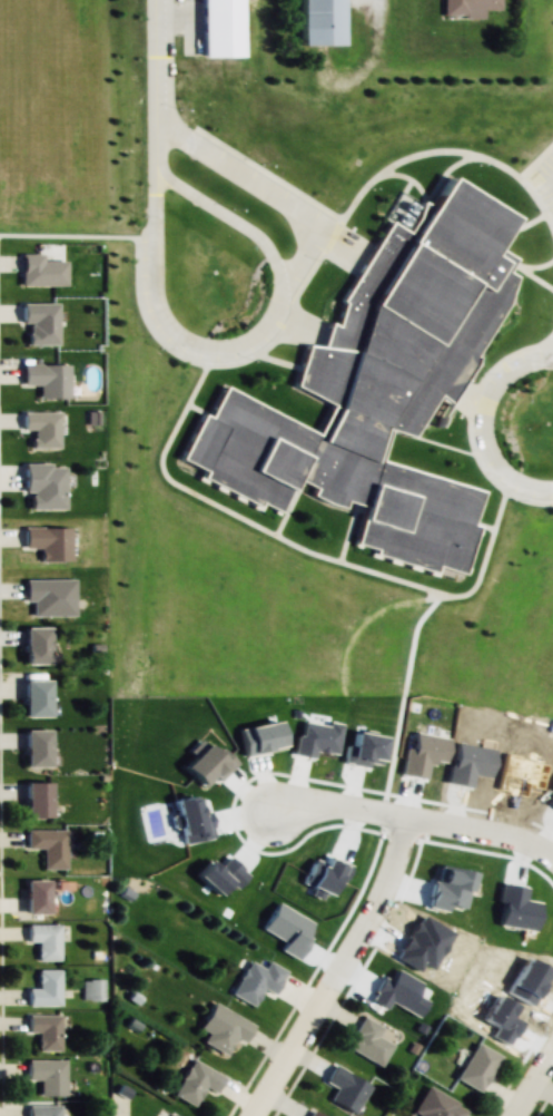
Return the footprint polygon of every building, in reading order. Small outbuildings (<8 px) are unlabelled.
[(342,0),(301,0),(301,46),(342,46),(342,0)] [(499,0),(442,0),(442,17),(483,17),(483,11),(498,11),(499,0)] [(65,286),(65,261),(41,261),(41,255),(20,255),(20,286),(65,286)] [(56,304),(21,304),(21,324),(27,324),(27,345),(56,345),(56,304)] [(68,365),(22,365),(22,385),(38,385),(38,399),(68,399),(68,365)] [(57,412),(21,412),(21,430),(32,430),(32,448),(57,448),(57,412)] [(63,509),(63,464),(23,464),(23,493),(29,493),(29,509),(63,509)] [(70,562),(70,528),(23,528),(23,549),(39,549),(39,562),(70,562)] [(32,617),(73,617),(73,580),(24,580),(24,601),(32,601),(32,617)] [(48,665),(48,628),(23,628),(23,665),(48,665)] [(23,718),(48,718),(48,677),(23,677),(23,718)] [(49,731),(24,731),(24,768),(49,768),(49,731)] [(50,784),(25,784),(25,819),(50,819),(50,784)] [(66,830),(26,830),(26,849),(42,849),(42,870),(66,870),(66,830)] [(48,881),(25,881),(25,915),(48,915),(48,881)] [(59,926),(27,926),(27,943),(37,943),(37,961),(59,961),(59,926)] [(230,994),(252,1006),(262,988),(272,994),(285,971),(267,961),(263,969),(248,961),(230,994)] [(27,1006),(60,1006),(60,970),(37,970),(37,989),(27,989),(27,1006)] [(102,979),(82,979),(82,1000),(102,1000),(102,979)] [(243,1042),(252,1024),(220,1008),(203,1043),(225,1054),(234,1037),(243,1042)] [(60,1050),(60,1014),(27,1014),(27,1032),(38,1032),(38,1050),(60,1050)] [(379,1066),(391,1044),(376,1035),(381,1027),(363,1016),(345,1046),(379,1066)] [(477,1091),(498,1055),(475,1041),(454,1078),(477,1091)] [(39,1094),(65,1094),(65,1059),(26,1059),(26,1079),(39,1079),(39,1094)] [(172,1093),(192,1106),(204,1086),(214,1092),(223,1077),(193,1059),(172,1093)] [(352,1113),(369,1085),(334,1064),(324,1081),(336,1088),(329,1099),(352,1113)] [(428,1086),(412,1112),(418,1115),(417,1115),(458,1115),(463,1107),(428,1086)] [(60,1104),(27,1104),(27,1115),(60,1115),(60,1104)]
